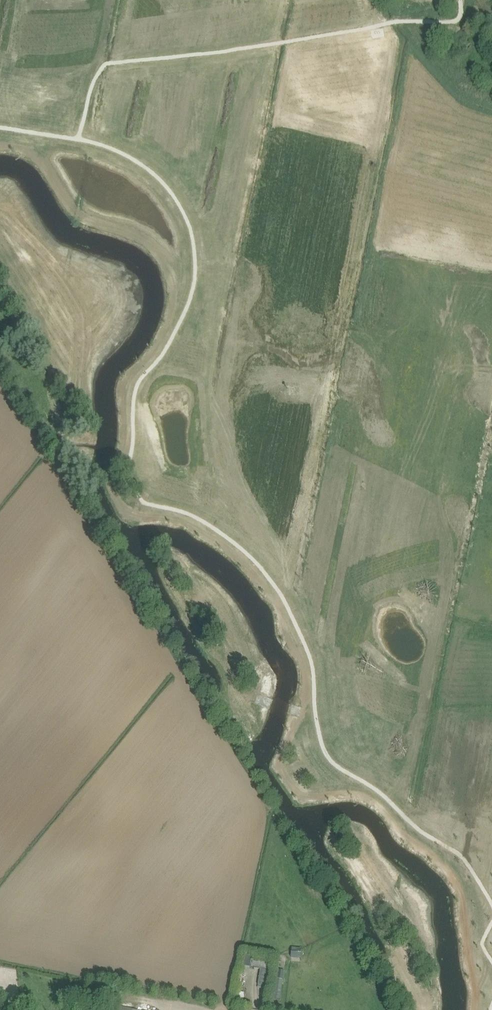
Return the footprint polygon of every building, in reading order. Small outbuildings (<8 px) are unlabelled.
[(292,948),(291,958),(301,958),(301,949),(292,948)] [(258,985),(269,987),(273,959),(246,954),(244,965),(261,968),(258,985)]
